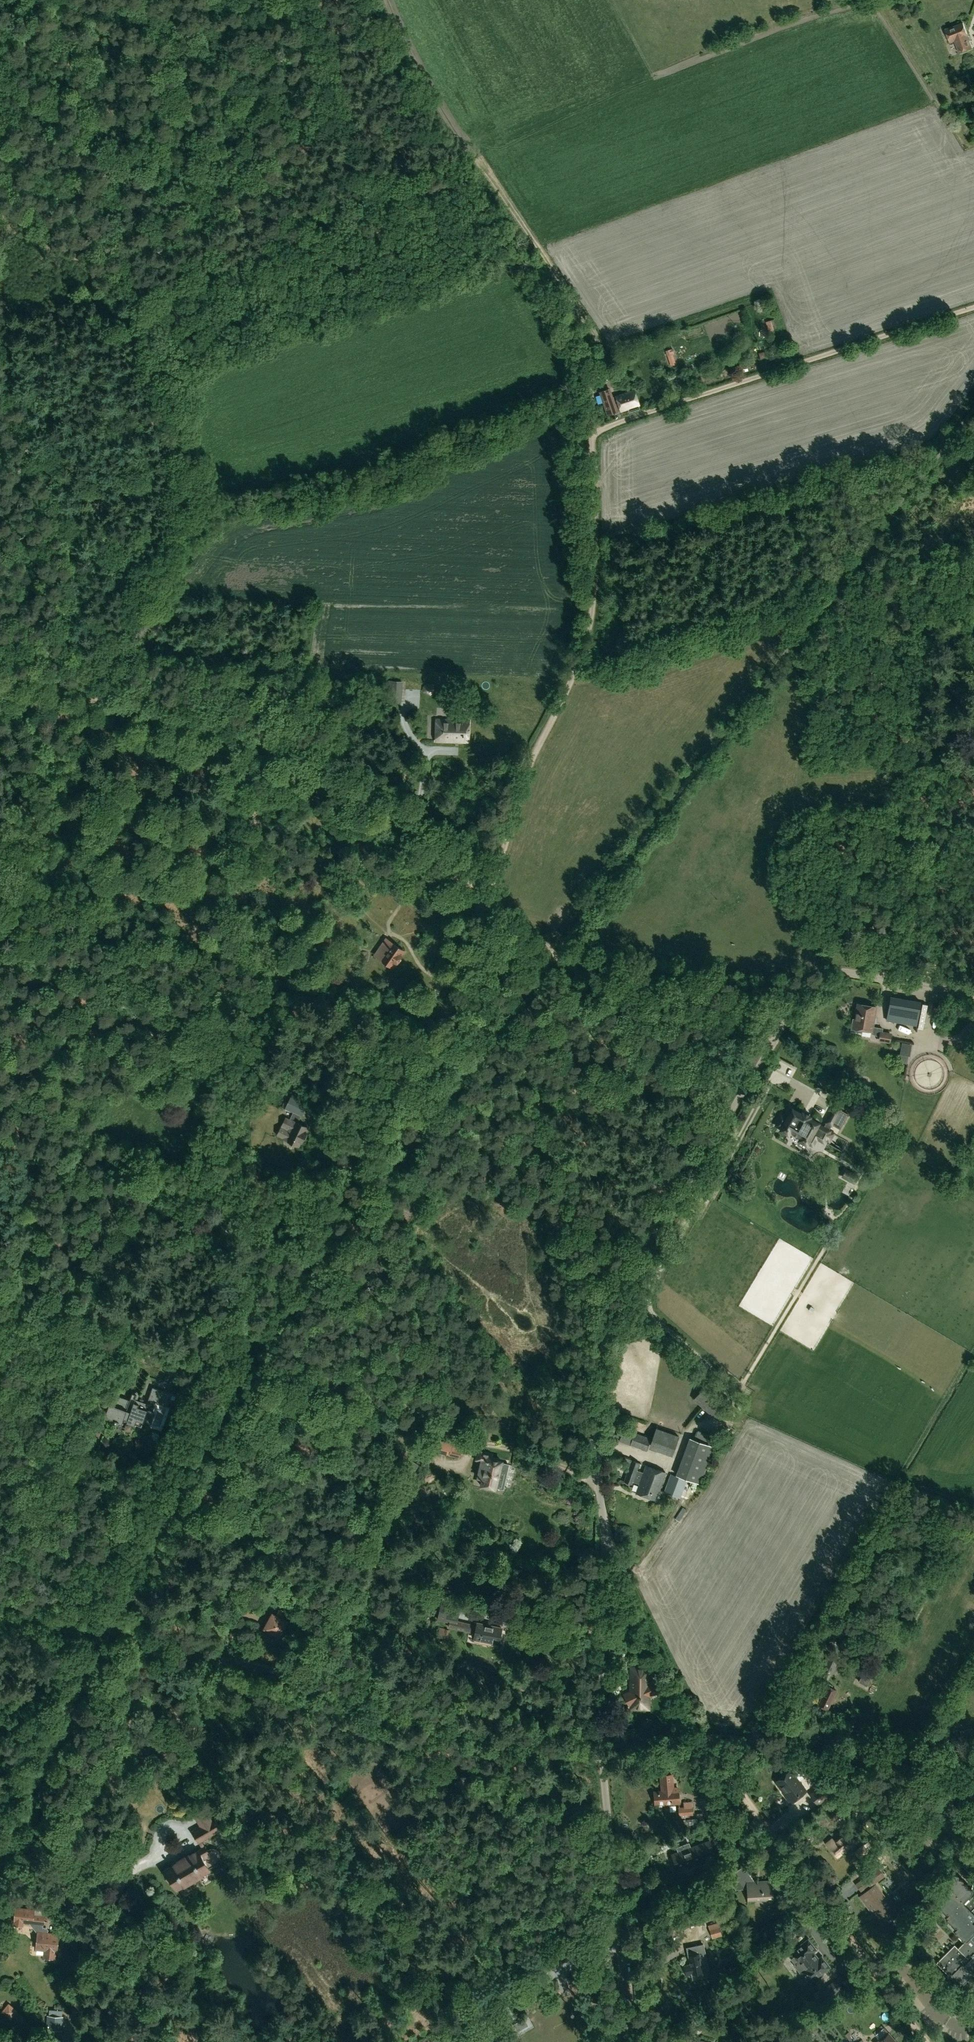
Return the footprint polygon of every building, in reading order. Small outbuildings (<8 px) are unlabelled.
[(967,35),(962,22),(945,29),(950,42),(954,40),(959,52),(971,47),(967,35)] [(766,321),(769,332),(777,329),(774,319),(766,321)] [(610,388),(600,391),(607,415),(618,411),(610,388)] [(634,390),(616,396),(621,410),(628,408),(629,412),(640,409),(634,390)] [(410,702),(409,673),(402,673),(403,702),(410,702)] [(462,708),(456,708),(456,720),(437,719),(436,741),(453,741),(453,742),(468,741),(469,720),(461,720),(462,708)] [(191,781),(176,774),(173,780),(187,787),(191,781)] [(293,816),(309,821),(311,814),(295,808),(293,816)] [(392,967),(403,952),(386,939),(375,955),(392,967)] [(343,941),(343,952),(358,951),(358,943),(353,943),(353,940),(343,941)] [(887,1020),(917,1025),(921,1002),(891,997),(887,1020)] [(880,1040),(889,1042),(891,1034),(882,1032),(883,1028),(873,1027),(876,1007),(858,1004),(856,1019),(853,1018),(851,1031),(862,1033),(862,1029),(872,1031),(871,1033),(878,1036),(880,1036),(880,1040)] [(809,1097),(814,1087),(802,1081),(797,1091),(809,1097)] [(810,1098),(816,1101),(820,1092),(814,1089),(810,1098)] [(297,1124),(301,1116),(302,1116),(308,1103),(291,1096),(285,1109),(293,1112),(289,1120),(286,1118),(278,1136),(287,1140),(287,1141),(299,1146),(307,1129),(297,1124)] [(817,1124),(818,1123),(809,1118),(810,1116),(802,1112),(801,1113),(792,1108),(786,1118),(781,1115),(776,1125),(781,1128),(780,1129),(788,1134),(789,1133),(799,1138),(799,1140),(807,1144),(807,1142),(812,1145),(816,1138),(823,1142),(825,1139),(829,1141),(834,1133),(828,1130),(830,1125),(832,1125),(840,1129),(848,1114),(840,1110),(841,1109),(835,1106),(826,1122),(827,1123),(824,1128),(817,1124)] [(859,1175),(846,1168),(842,1177),(854,1183),(859,1175)] [(717,1420),(730,1405),(707,1385),(694,1401),(717,1420)] [(172,1393),(152,1387),(148,1399),(168,1406),(172,1393)] [(147,1409),(145,1408),(147,1403),(131,1397),(130,1400),(117,1395),(114,1404),(109,1403),(107,1410),(107,1412),(107,1413),(107,1415),(108,1417),(110,1418),(111,1418),(115,1420),(114,1421),(122,1423),(124,1417),(127,1419),(126,1422),(134,1424),(135,1423),(142,1426),(147,1409)] [(350,1442),(355,1431),(347,1427),(342,1439),(350,1442)] [(649,1445),(672,1453),(678,1436),(655,1428),(649,1445)] [(646,1451),(650,1439),(622,1429),(618,1441),(646,1451)] [(695,1437),(711,1443),(714,1436),(698,1430),(695,1437)] [(690,1438),(677,1476),(699,1484),(713,1446),(690,1438)] [(460,1445),(432,1439),(430,1450),(459,1457),(461,1449),(459,1448),(460,1445)] [(477,1452),(475,1460),(481,1461),(477,1478),(482,1479),(480,1486),(494,1489),(500,1461),(490,1458),(491,1455),(477,1452)] [(623,1482),(632,1484),(633,1482),(639,1484),(636,1493),(655,1500),(665,1472),(646,1466),(643,1472),(637,1470),(640,1464),(631,1461),(623,1482)] [(685,1480),(673,1476),(670,1474),(663,1493),(679,1498),(685,1480)] [(264,1601),(273,1596),(269,1590),(260,1595),(264,1601)] [(440,1601),(437,1618),(449,1621),(447,1627),(474,1632),(473,1638),(497,1643),(501,1626),(476,1621),(475,1626),(456,1622),(459,1605),(440,1601)] [(275,1639),(277,1635),(278,1636),(278,1634),(279,1635),(282,1630),(281,1629),(285,1621),(282,1619),(284,1614),(278,1610),(275,1615),(272,1614),(264,1628),(265,1628),(263,1632),(275,1639)] [(832,1673),(838,1660),(828,1655),(822,1669),(832,1673)] [(629,1691),(626,1693),(629,1701),(629,1709),(647,1709),(648,1693),(657,1689),(653,1680),(648,1683),(648,1668),(630,1667),(629,1691)] [(858,1681),(866,1686),(871,1678),(870,1678),(872,1674),(865,1670),(863,1674),(858,1681)] [(835,1697),(833,1696),(836,1690),(832,1688),(832,1687),(831,1687),(832,1685),(830,1685),(829,1687),(826,1686),(824,1691),(825,1692),(819,1705),(827,1709),(830,1702),(832,1704),(835,1697)] [(972,1729),(960,1730),(961,1737),(973,1735),(972,1729)] [(775,1781),(786,1795),(785,1795),(791,1803),(796,1799),(795,1798),(806,1790),(790,1769),(775,1781)] [(661,1775),(662,1791),(654,1791),(655,1803),(663,1802),(664,1803),(679,1802),(677,1787),(673,1788),(672,1774),(661,1775)] [(823,1783),(810,1794),(817,1803),(831,1793),(823,1783)] [(679,1807),(679,1814),(693,1813),(692,1806),(691,1801),(683,1802),(684,1807),(679,1807)] [(903,1819),(914,1810),(909,1805),(899,1814),(903,1819)] [(202,1848),(163,1870),(169,1880),(171,1879),(176,1888),(217,1865),(219,1863),(220,1861),(221,1859),(221,1857),(221,1854),(220,1852),(219,1850),(217,1849),(215,1848),(212,1847),(210,1848),(207,1849),(202,1841),(221,1830),(213,1816),(212,1817),(206,1807),(193,1814),(200,1826),(192,1831),(202,1848)] [(829,1845),(837,1855),(853,1843),(845,1833),(835,1840),(832,1837),(827,1841),(830,1845),(829,1845)] [(877,1842),(873,1837),(855,1852),(859,1856),(877,1842)] [(709,1840),(672,1854),(677,1868),(701,1858),(699,1853),(712,1848),(709,1840)] [(727,1861),(738,1857),(734,1847),(723,1851),(727,1861)] [(754,1880),(743,1865),(726,1877),(735,1889),(744,1888),(746,1888),(747,1899),(773,1897),(772,1880),(754,1880)] [(884,1874),(878,1866),(864,1877),(870,1885),(884,1874)] [(966,1980),(973,1973),(972,1972),(973,1969),(973,1889),(972,1888),(973,1881),(971,1888),(966,1886),(967,1883),(962,1882),(963,1878),(957,1877),(958,1874),(952,1872),(951,1875),(944,1882),(943,1880),(940,1884),(939,1883),(939,1884),(946,1892),(937,1901),(939,1902),(938,1903),(938,1904),(939,1903),(944,1908),(941,1910),(948,1918),(948,1919),(949,1918),(952,1922),(950,1924),(957,1931),(956,1932),(956,1933),(957,1932),(960,1936),(958,1938),(964,1944),(958,1949),(954,1944),(935,1962),(955,1982),(962,1975),(966,1980)] [(709,1879),(715,1890),(720,1887),(714,1876),(709,1879)] [(884,1922),(897,1912),(876,1883),(860,1895),(872,1912),(875,1910),(884,1922)] [(21,1906),(21,1914),(53,1915),(53,1909),(41,1909),(41,1906),(21,1906)] [(710,1915),(706,1906),(679,1919),(683,1928),(710,1915)] [(719,1925),(710,1927),(713,1937),(722,1934),(719,1925)] [(60,1933),(37,1930),(35,1949),(44,1950),(43,1958),(56,1959),(56,1952),(58,1952),(60,1933)] [(808,1939),(789,1953),(796,1963),(800,1961),(806,1968),(802,1971),(810,1980),(829,1966),(821,1956),(818,1959),(812,1951),(815,1948),(808,1939)] [(695,1948),(696,1953),(688,1954),(690,1963),(685,1964),(686,1973),(703,1970),(701,1962),(707,1961),(704,1946),(695,1948)] [(836,1979),(820,1991),(827,2002),(844,1989),(836,1979)] [(16,2010),(9,2003),(3,2010),(11,2016),(13,2013),(18,2017),(21,2014),(16,2010)] [(63,2016),(47,2014),(46,2029),(62,2030),(63,2016)] [(512,2024),(517,2031),(527,2025),(523,2018),(512,2024)] [(14,2031),(10,2037),(19,2041),(23,2036),(14,2031)] [(889,2032),(877,2041),(897,2041),(889,2032)]
